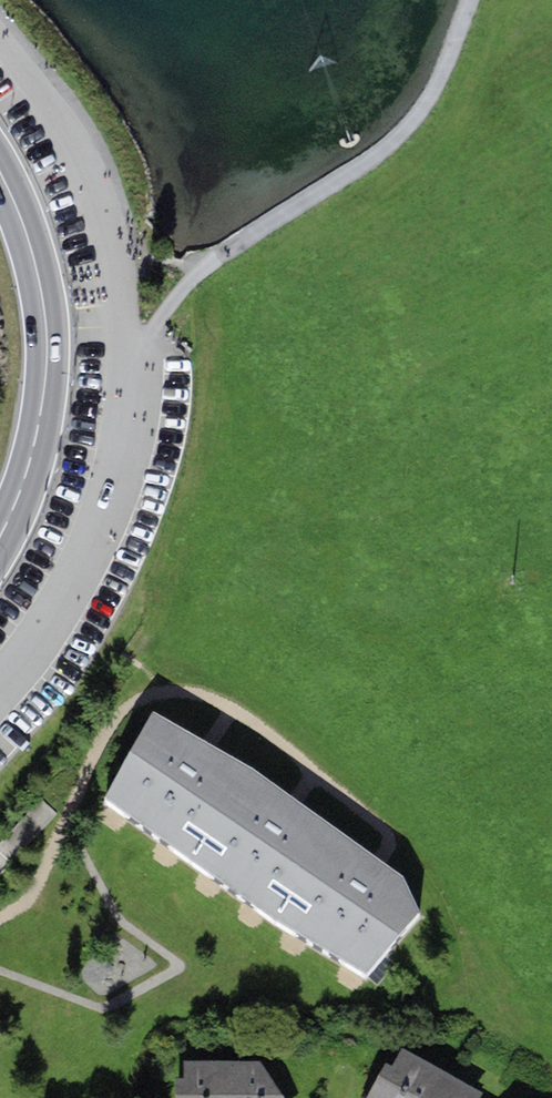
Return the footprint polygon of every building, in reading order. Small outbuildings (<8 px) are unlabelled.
[(250,768),(153,711),(103,798),(188,861),(250,768)] [(335,828),(250,768),(188,861),(274,920),(335,828)] [(402,873),(335,828),(274,920),(368,975),(419,912),(402,873)] [(401,1049),(391,1066),(387,1063),(368,1097),(480,1097),(483,1094),(401,1049)] [(184,1061),(184,1079),(175,1080),(175,1097),(283,1097),(260,1061),(184,1061)]
